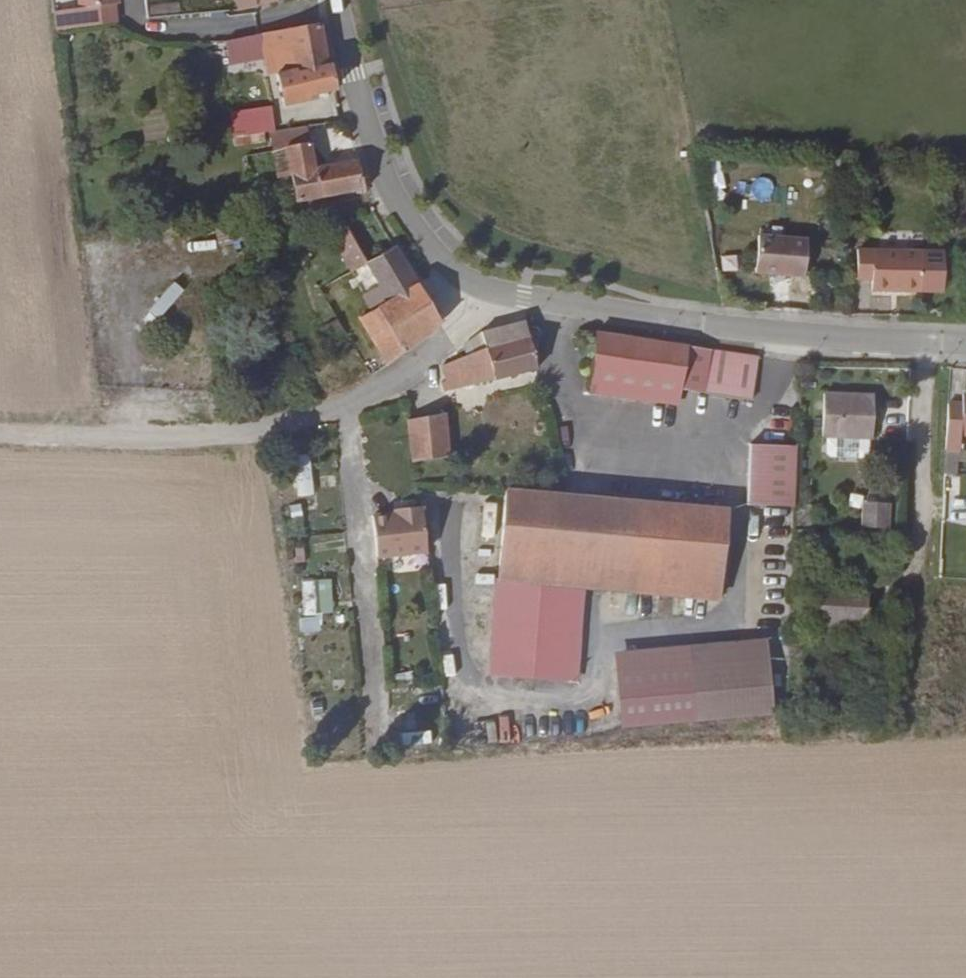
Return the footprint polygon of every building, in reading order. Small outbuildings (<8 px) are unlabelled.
[(150,6),(153,17),(181,10),(179,0),(175,0),(150,6)] [(320,23),(261,34),(263,45),(289,41),(293,67),(327,62),(320,23)] [(237,38),(225,38),(229,62),(241,60),(264,55),(263,45),(261,34),(237,38)] [(263,45),(264,55),(274,54),(276,71),(274,73),(280,103),(306,99),(306,95),(332,90),(327,62),(293,67),(289,41),(263,45)] [(251,127),(251,134),(268,133),(269,132),(267,113),(243,117),(245,127),(251,127)] [(272,150),(282,149),(306,146),(303,127),(269,132),(268,133),(272,150)] [(282,149),(293,204),(317,199),(311,167),(306,146),(282,149)] [(311,167),(317,199),(362,190),(353,159),(311,167)] [(329,238),(348,273),(363,265),(341,230),(329,238)] [(801,276),(805,240),(757,235),(753,271),(801,276)] [(917,291),(917,247),(851,247),(850,279),(866,279),(866,291),(917,291)] [(939,247),(917,247),(917,291),(937,291),(939,247)] [(350,307),(396,378),(432,348),(439,325),(392,248),(363,265),(380,292),(350,307)] [(535,387),(519,330),(516,325),(476,347),(477,353),(465,359),(468,371),(438,382),(446,411),(535,387)] [(672,402),(675,387),(683,343),(588,327),(582,386),(672,402)] [(744,399),(753,356),(683,343),(675,387),(744,399)] [(434,414),(446,411),(438,382),(428,389),(434,414)] [(871,442),(873,398),(821,394),(820,440),(871,442)] [(942,452),(957,452),(957,438),(965,439),(965,397),(958,396),(958,405),(944,406),(942,452)] [(793,504),(795,442),(746,439),(744,501),(793,504)] [(299,495),(315,494),(314,453),(297,454),(299,495)] [(629,591),(635,500),(504,490),(492,661),(574,667),(582,588),(629,591)] [(724,507),(635,500),(629,591),(719,599),(724,507)] [(382,555),(433,553),(432,505),(381,507),(382,555)] [(884,531),(883,510),(858,510),(858,529),(884,531)] [(334,578),(303,579),(304,613),(335,611),(334,578)] [(864,633),(865,591),(810,588),(809,631),(864,633)] [(298,617),(301,632),(324,629),(321,614),(298,617)] [(771,716),(762,643),(609,659),(619,732),(771,716)] [(508,716),(485,721),(490,741),(513,736),(508,716)] [(403,732),(405,746),(436,742),(434,727),(403,732)]
